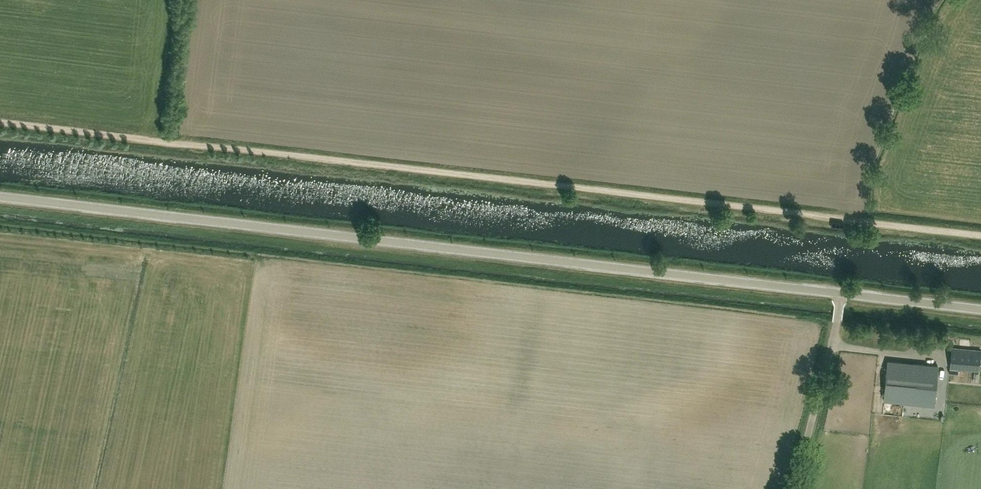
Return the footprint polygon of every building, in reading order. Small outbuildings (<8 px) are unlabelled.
[(980,352),(980,350),(952,347),(950,368),(949,374),(957,374),(958,369),(979,371),(980,361),(980,352)] [(887,361),(884,400),(934,405),(938,365),(887,361)]
